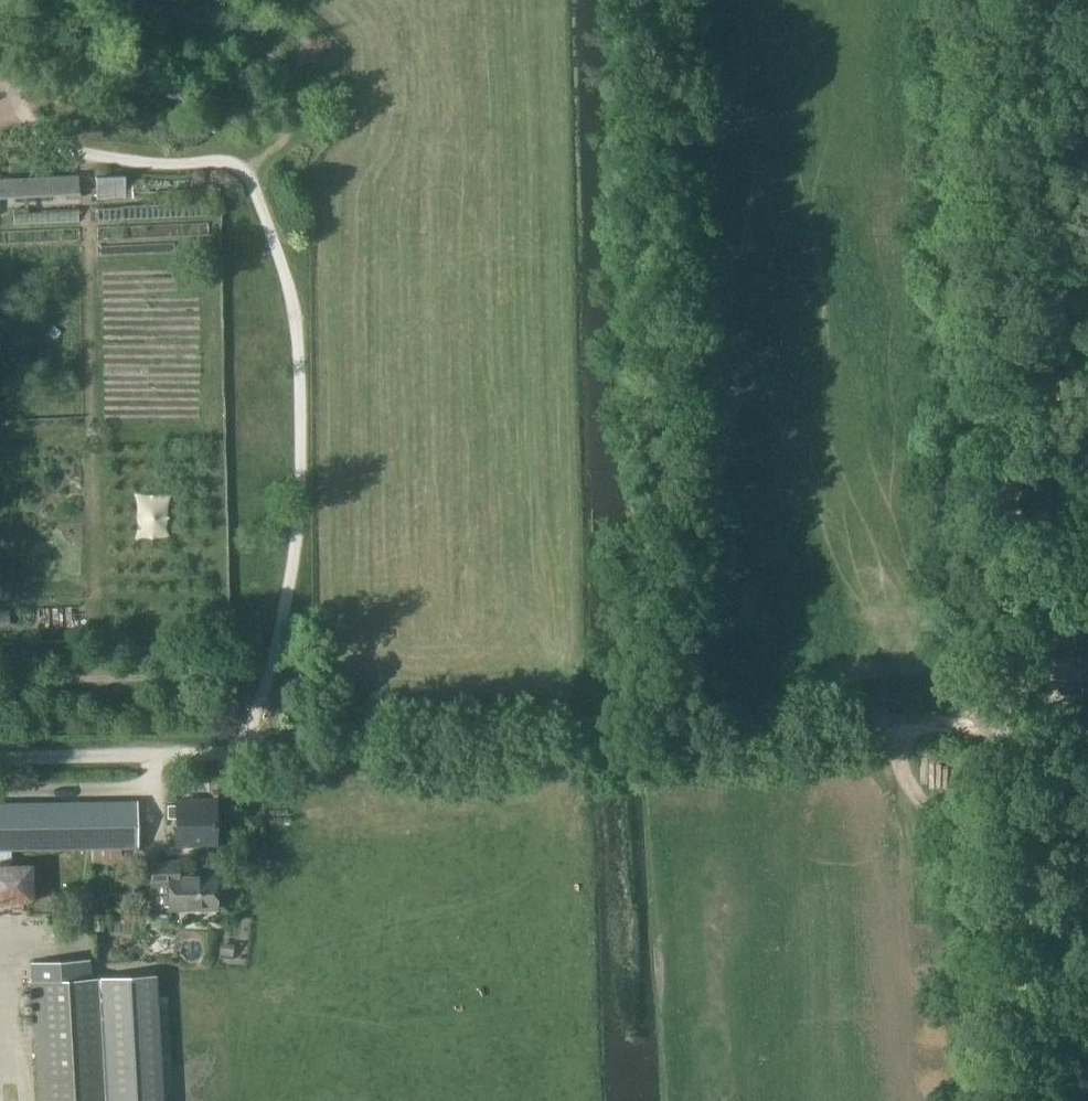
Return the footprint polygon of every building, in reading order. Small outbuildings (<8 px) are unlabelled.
[(73,193),(72,178),(0,182),(0,197),(73,193)] [(1059,657),(1061,694),(1087,693),(1087,655),(1059,657)] [(167,803),(167,816),(176,816),(176,845),(216,844),(215,800),(176,801),(176,803),(167,803)] [(124,852),(141,852),(140,805),(31,807),(0,807),(0,853),(31,853),(94,852),(94,871),(102,871),(102,880),(113,880),(113,871),(124,871),(124,852)] [(182,879),(181,866),(155,866),(155,886),(173,886),(173,913),(220,912),(220,878),(182,879)] [(166,918),(152,917),(151,926),(152,926),(165,927),(166,918)] [(31,963),(32,981),(39,1100),(159,1100),(152,975),(106,977),(86,978),(85,960),(31,963)]
